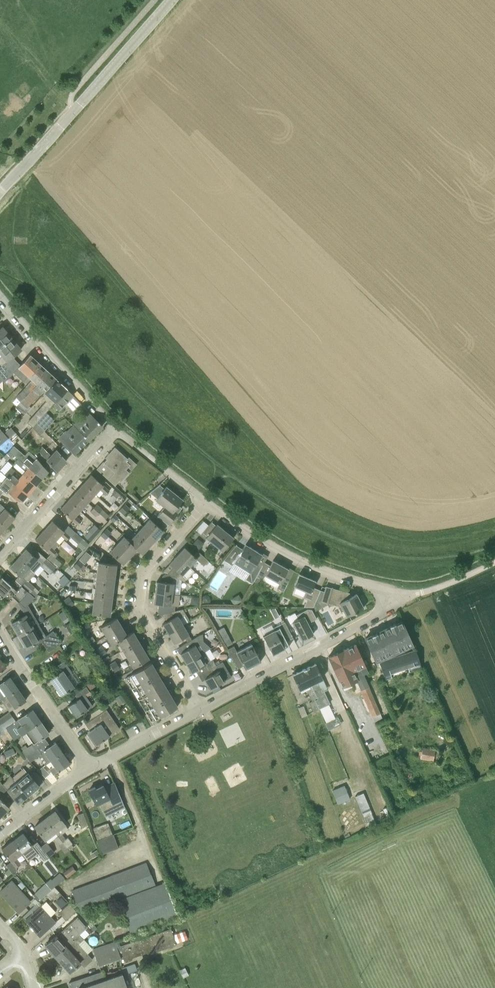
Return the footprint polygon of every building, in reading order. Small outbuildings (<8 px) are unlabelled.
[(12,338),(2,327),(0,328),(0,348),(12,338)] [(16,360),(13,356),(21,349),(12,338),(0,348),(0,354),(1,356),(0,357),(0,365),(1,365),(0,366),(0,374),(16,360)] [(28,376),(39,363),(30,354),(20,364),(17,361),(16,360),(0,374),(0,381),(2,379),(4,382),(5,381),(10,384),(17,378),(22,371),(28,376)] [(12,401),(16,405),(47,371),(39,363),(28,376),(31,380),(18,394),(19,394),(12,401)] [(47,371),(16,405),(14,407),(21,412),(22,411),(25,413),(30,407),(29,406),(39,395),(43,392),(44,393),(56,379),(47,371)] [(45,413),(53,404),(67,389),(56,379),(44,393),(46,395),(43,398),(46,401),(34,414),(35,414),(29,420),(34,425),(36,423),(45,413)] [(67,389),(53,404),(59,411),(66,404),(73,411),(80,403),(67,389)] [(73,426),(87,441),(102,426),(88,411),(73,426)] [(36,423),(44,431),(54,419),(51,417),(50,418),(45,413),(36,423)] [(44,431),(36,423),(34,425),(32,427),(40,435),(44,431)] [(75,454),(87,441),(73,426),(67,431),(65,430),(58,437),(75,454)] [(4,433),(8,438),(15,432),(11,427),(4,433)] [(48,471),(52,466),(41,454),(37,458),(29,450),(24,455),(14,445),(10,450),(13,453),(41,478),(48,471)] [(96,469),(115,485),(119,480),(121,482),(129,472),(126,469),(128,467),(127,466),(129,464),(125,460),(127,458),(114,447),(105,457),(107,459),(104,462),(103,461),(96,469)] [(41,454),(52,466),(57,471),(67,460),(55,450),(51,455),(44,448),(40,453),(41,454)] [(35,485),(41,478),(13,453),(18,458),(15,461),(25,471),(22,474),(35,485)] [(27,494),(35,485),(22,474),(21,475),(11,466),(4,473),(27,494)] [(27,494),(4,473),(4,474),(6,477),(1,483),(0,481),(0,494),(5,488),(8,490),(9,489),(17,496),(23,498),(27,494)] [(83,483),(95,494),(100,490),(105,495),(109,491),(91,474),(83,483)] [(88,502),(95,494),(83,483),(76,491),(88,502)] [(157,516),(168,524),(181,508),(178,506),(183,499),(166,486),(164,488),(159,484),(149,492),(157,498),(155,500),(164,507),(157,516)] [(80,511),(88,502),(76,491),(68,500),(80,511)] [(80,511),(68,500),(60,509),(78,525),(86,516),(80,511)] [(93,508),(99,513),(102,509),(97,504),(93,508)] [(4,508),(0,512),(0,513),(0,522),(5,527),(15,517),(4,508)] [(99,513),(93,508),(90,511),(95,517),(99,513)] [(163,531),(163,530),(150,518),(141,528),(154,540),(163,531)] [(66,541),(70,536),(63,530),(52,520),(44,530),(56,541),(59,544),(64,539),(66,541)] [(211,522),(201,534),(222,552),(234,538),(217,524),(216,525),(211,522)] [(95,524),(86,535),(92,540),(101,529),(95,524)] [(76,532),(75,532),(68,525),(63,530),(70,536),(71,537),(76,532)] [(148,547),(154,540),(141,528),(135,535),(148,547)] [(35,539),(52,556),(56,551),(51,546),(56,541),(44,530),(35,539)] [(107,535),(103,532),(100,535),(106,540),(109,537),(107,535)] [(142,554),(148,547),(135,535),(129,541),(136,549),(142,554)] [(130,556),(136,549),(129,541),(124,536),(117,544),(130,556)] [(122,564),(130,556),(117,544),(109,552),(122,564)] [(236,545),(219,565),(223,567),(227,562),(232,565),(234,563),(250,573),(262,554),(245,544),(242,549),(236,545)] [(177,555),(189,567),(197,559),(205,565),(209,560),(198,550),(197,551),(193,555),(184,547),(177,555)] [(18,558),(29,568),(37,559),(26,549),(18,558)] [(173,577),(178,579),(184,581),(187,579),(182,575),(189,567),(177,555),(169,564),(178,572),(173,577)] [(21,577),(29,568),(18,558),(10,567),(21,577)] [(41,564),(40,565),(50,574),(56,567),(55,566),(47,560),(46,558),(41,564)] [(75,563),(81,568),(84,564),(78,559),(75,563)] [(270,565),(264,562),(253,581),(258,584),(260,579),(263,580),(265,576),(279,583),(277,588),(284,592),(288,583),(282,579),(288,569),(273,560),(270,565)] [(97,573),(115,575),(116,564),(98,562),(97,573)] [(72,567),(77,571),(81,568),(75,563),(72,567)] [(96,583),(113,585),(115,575),(97,573),(96,583)] [(303,598),(307,599),(304,607),(313,607),(315,603),(320,590),(313,587),(316,581),(299,574),(293,586),(305,591),(303,598)] [(28,592),(21,585),(17,590),(11,586),(12,586),(2,577),(0,580),(0,595),(0,596),(0,597),(0,598),(8,589),(13,594),(12,595),(18,602),(28,592)] [(155,592),(172,594),(173,583),(178,584),(178,579),(173,577),(173,583),(156,581),(155,592)] [(27,580),(21,585),(28,592),(30,593),(33,589),(35,587),(27,580)] [(94,593),(112,595),(113,585),(96,583),(94,593)] [(18,635),(38,623),(28,605),(34,597),(35,598),(38,595),(36,595),(33,589),(30,593),(28,592),(18,602),(24,607),(22,609),(25,615),(11,623),(18,635)] [(331,589),(326,604),(327,604),(327,603),(333,605),(334,602),(338,604),(345,617),(363,608),(356,594),(349,598),(347,594),(331,589)] [(162,614),(175,611),(175,606),(178,606),(179,595),(172,594),(155,592),(154,604),(158,604),(157,612),(160,614),(162,614)] [(93,604),(111,606),(112,595),(94,593),(93,604)] [(111,606),(93,604),(92,613),(109,616),(111,606)] [(168,634),(183,625),(179,618),(186,614),(183,609),(175,611),(162,614),(166,622),(163,624),(168,634)] [(298,619),(292,623),(301,640),(313,634),(308,623),(313,620),(307,609),(296,615),(298,619)] [(106,636),(122,627),(116,618),(101,627),(106,636)] [(383,629),(383,631),(377,633),(371,635),(371,636),(364,639),(374,661),(387,655),(393,652),(394,654),(401,650),(413,645),(402,621),(395,624),(395,623),(389,626),(390,626),(383,629)] [(274,630),(263,636),(273,655),(285,649),(284,648),(289,646),(286,641),(293,638),(285,622),(273,628),(274,630)] [(38,623),(18,635),(26,648),(40,640),(44,647),(58,637),(53,631),(46,636),(38,623)] [(187,642),(191,640),(183,625),(168,634),(174,643),(184,637),(187,642)] [(111,645),(118,641),(126,635),(122,627),(106,636),(111,645)] [(122,649),(138,640),(133,631),(126,635),(118,641),(122,649)] [(186,663),(204,652),(210,648),(203,641),(202,634),(191,640),(187,642),(190,647),(180,653),(186,663)] [(122,649),(127,658),(143,649),(138,640),(122,649)] [(356,680),(360,689),(369,686),(363,674),(367,672),(364,666),(365,665),(363,660),(366,659),(359,643),(355,645),(355,644),(353,645),(353,644),(348,646),(348,647),(343,650),(338,653),(337,652),(336,653),(335,652),(330,655),(330,656),(328,657),(342,686),(352,682),(356,680)] [(233,646),(225,650),(235,669),(243,666),(245,670),(260,662),(257,657),(258,656),(257,653),(256,653),(251,644),(236,652),(233,646)] [(143,649),(127,658),(133,667),(149,658),(143,649)] [(394,684),(392,678),(422,668),(416,650),(379,662),(388,686),(394,684)] [(205,680),(219,671),(212,659),(210,661),(204,652),(186,663),(191,673),(195,670),(202,681),(205,680)] [(72,672),(64,661),(58,665),(62,671),(50,679),(61,695),(74,686),(67,676),(72,673),(71,672),(72,672)] [(125,678),(131,689),(159,672),(157,668),(155,669),(151,663),(125,678)] [(315,663),(303,669),(292,674),(298,688),(300,693),(306,690),(312,701),(310,702),(313,711),(319,709),(323,707),(330,704),(322,687),(320,688),(317,681),(322,679),(315,663)] [(219,671),(205,680),(210,689),(225,680),(219,671)] [(131,689),(138,699),(164,684),(161,679),(163,678),(159,672),(131,689)] [(0,700),(1,700),(6,696),(17,688),(10,677),(0,684),(0,700)] [(138,699),(145,711),(173,694),(169,689),(167,690),(164,684),(138,699)] [(89,691),(86,686),(75,694),(78,699),(68,705),(76,717),(93,706),(85,694),(89,691)] [(380,713),(369,686),(360,689),(372,717),(372,716),(379,713),(380,713)] [(1,700),(9,712),(26,700),(17,688),(6,696),(1,700)] [(120,704),(125,701),(121,694),(116,698),(120,704)] [(173,694),(145,711),(151,722),(177,707),(174,701),(176,700),(173,694)] [(93,712),(108,736),(119,729),(110,714),(106,709),(103,705),(93,712)] [(32,709),(15,721),(6,727),(8,730),(14,740),(25,732),(41,721),(32,709)] [(0,718),(0,724),(3,723),(12,716),(9,712),(0,718)] [(109,736),(108,736),(93,712),(85,717),(88,721),(86,723),(90,730),(87,732),(96,745),(109,736)] [(8,730),(6,727),(15,721),(12,716),(3,723),(0,724),(0,736),(8,730)] [(329,729),(341,724),(338,716),(326,720),(329,729)] [(41,721),(25,732),(33,743),(38,740),(38,741),(49,733),(41,721)] [(47,763),(50,761),(62,753),(55,742),(40,752),(37,748),(35,749),(25,756),(30,762),(41,754),(47,763)] [(32,745),(22,751),(25,756),(35,749),(32,745)] [(420,759),(433,761),(435,750),(422,747),(420,759)] [(62,753),(50,761),(54,766),(49,769),(53,775),(58,771),(70,763),(62,753)] [(45,778),(49,774),(42,767),(39,770),(45,778)] [(12,777),(27,795),(38,786),(43,782),(34,771),(30,774),(28,771),(26,773),(23,768),(12,777)] [(4,786),(0,781),(0,791),(2,793),(6,790),(17,803),(27,795),(12,777),(11,777),(8,782),(4,786)] [(88,790),(96,804),(98,803),(105,815),(124,806),(114,782),(104,787),(103,785),(96,788),(95,787),(88,790)] [(333,788),(339,803),(351,797),(345,783),(333,788)] [(9,808),(0,798),(0,817),(9,808)] [(57,836),(58,837),(62,834),(68,829),(65,825),(55,811),(45,819),(55,832),(57,836)] [(82,827),(88,825),(83,812),(77,815),(82,827)] [(44,839),(55,832),(45,819),(35,826),(44,839)] [(97,840),(112,835),(108,822),(93,828),(97,840)] [(12,841),(22,854),(28,849),(32,855),(37,851),(23,833),(12,841)] [(102,853),(118,847),(113,834),(112,835),(97,840),(102,853)] [(62,842),(58,837),(57,836),(54,839),(58,845),(62,842)] [(66,839),(62,842),(69,850),(74,847),(71,844),(72,843),(68,838),(66,839)] [(22,854),(12,841),(1,849),(16,868),(20,864),(16,858),(22,854)] [(48,856),(54,852),(47,843),(41,847),(48,856)] [(146,862),(138,864),(147,888),(155,885),(146,862)] [(138,864),(131,868),(140,891),(147,888),(138,864)] [(131,868),(124,870),(133,894),(140,891),(131,868)] [(124,870),(116,873),(125,897),(133,894),(124,870)] [(52,881),(56,885),(64,877),(61,873),(52,881)] [(116,873),(109,876),(118,900),(125,897),(116,873)] [(109,876),(101,879),(110,903),(118,900),(109,876)] [(101,879),(94,882),(103,906),(110,903),(101,879)] [(9,902),(21,891),(12,880),(0,891),(0,892),(9,902)] [(164,881),(118,900),(130,932),(177,916),(164,881)] [(94,882),(86,885),(95,908),(103,906),(94,882)] [(40,899),(46,894),(51,889),(45,883),(35,893),(40,899)] [(86,885),(78,888),(88,911),(95,908),(86,885)] [(46,894),(50,899),(58,891),(54,886),(51,889),(46,894)] [(78,888),(71,890),(80,914),(88,911),(78,888)] [(21,891),(9,902),(19,912),(31,901),(21,891)] [(63,897),(58,899),(61,906),(66,904),(63,897)] [(46,901),(25,920),(40,936),(55,922),(49,916),(55,911),(46,901)] [(58,912),(65,919),(75,910),(69,902),(58,912)] [(45,945),(55,956),(82,932),(87,927),(77,917),(45,945)] [(154,952),(176,944),(170,927),(169,928),(170,928),(149,935),(154,952)] [(82,932),(55,956),(69,972),(80,963),(84,967),(92,959),(78,944),(83,939),(82,939),(85,936),(82,932)] [(147,954),(154,952),(149,935),(148,935),(148,936),(120,945),(119,945),(125,962),(132,960),(131,958),(147,952),(147,954)] [(98,965),(120,957),(114,941),(92,949),(98,965)] [(124,974),(136,970),(134,963),(122,968),(124,974)] [(122,973),(105,979),(102,971),(81,978),(69,983),(70,987),(127,987),(122,973)]
